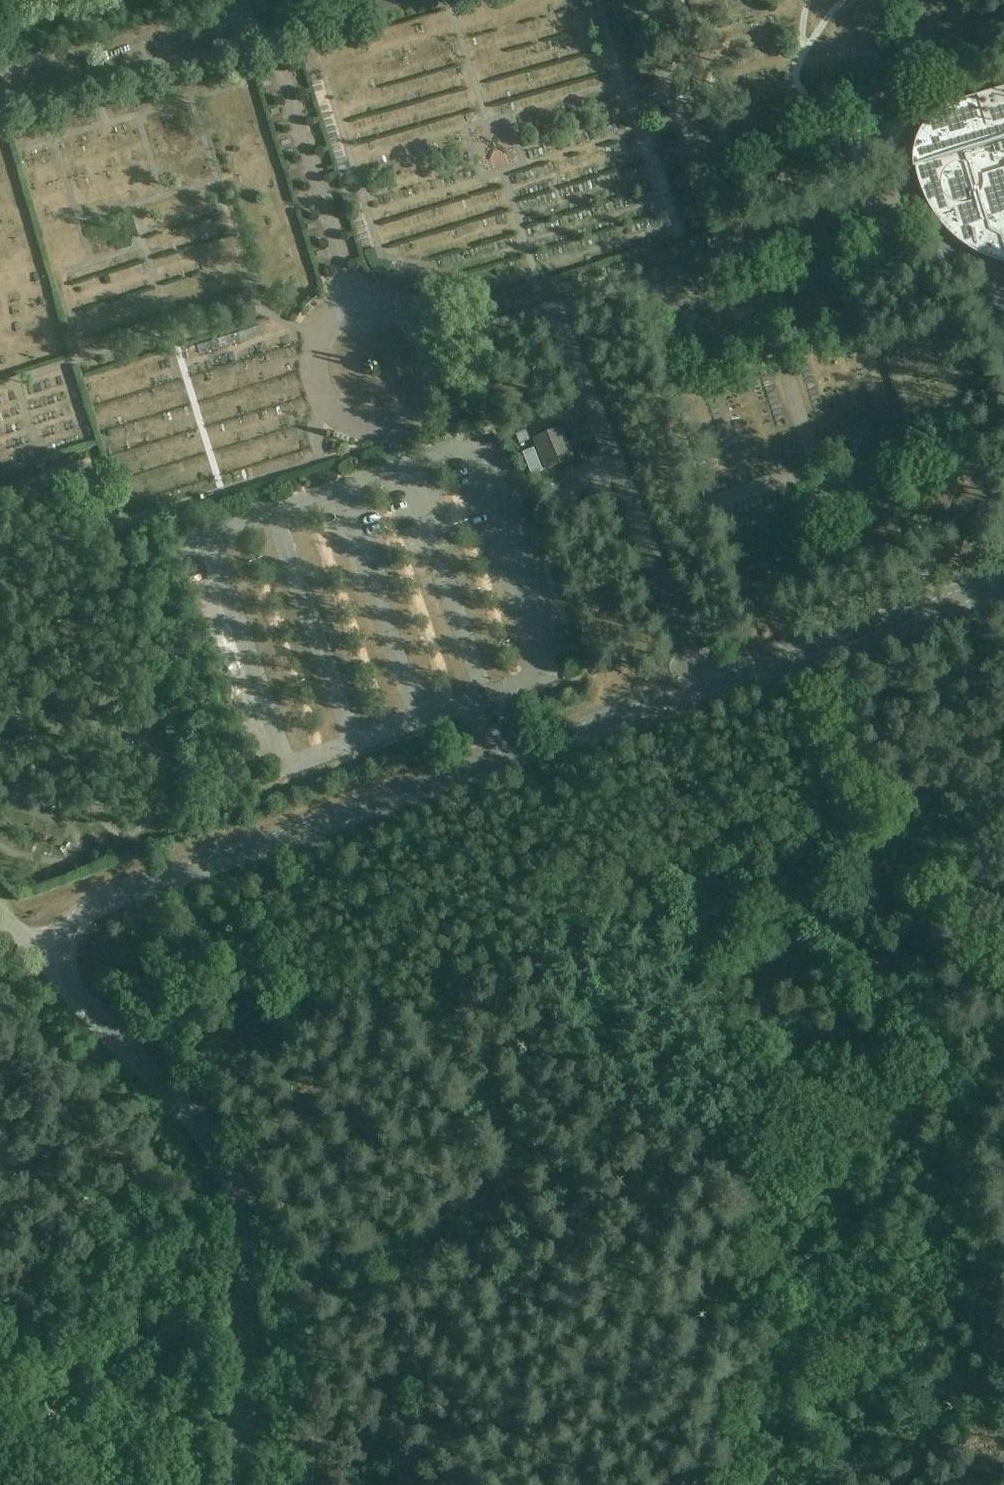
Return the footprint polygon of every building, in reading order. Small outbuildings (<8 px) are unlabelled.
[(948,107),(940,112),(933,117),(928,124),(923,131),(918,140),(915,150),(914,159),(914,168),(915,175),(917,174),(923,192),(931,208),(940,221),(950,232),(965,245),(970,248),(976,252),(996,260),(1003,262),(1003,90),(948,107)] [(536,439),(548,469),(574,459),(562,428),(536,439)] [(524,453),(533,475),(544,471),(535,448),(524,453)] [(561,476),(549,476),(549,489),(561,488),(561,476)]
